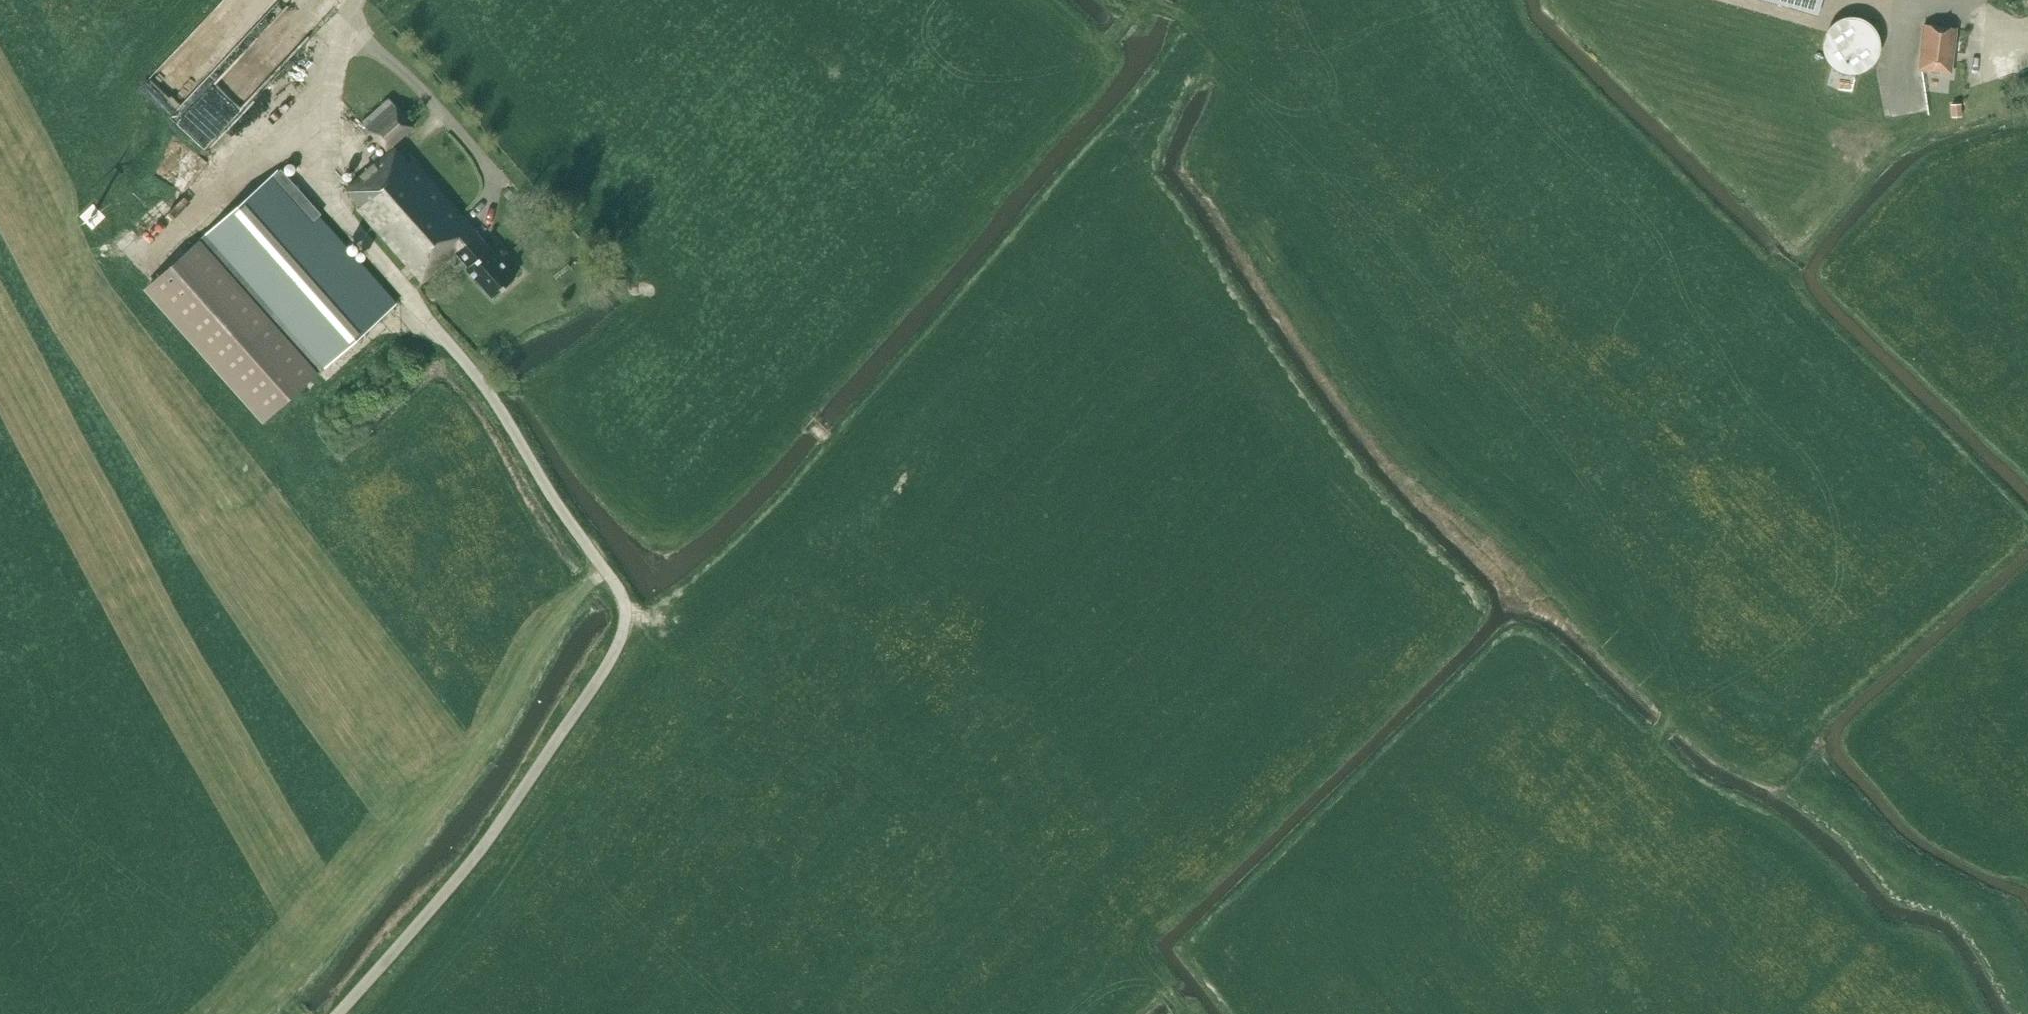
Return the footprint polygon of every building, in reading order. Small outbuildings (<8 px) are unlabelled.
[(1115,21),(1122,11),(1107,0),(1101,0),(1096,7),(1115,21)] [(1816,13),(1819,0),(1769,0),(1816,13)] [(1851,17),(1848,17),(1845,18),(1842,18),(1840,20),(1837,21),(1835,23),(1832,25),(1830,27),(1829,30),(1827,32),(1826,35),(1825,38),(1825,41),(1825,44),(1825,47),(1826,50),(1826,53),(1828,56),(1829,58),(1831,61),(1833,63),(1835,65),(1837,67),(1840,68),(1843,69),(1846,70),(1848,71),(1851,71),(1854,71),(1857,70),(1860,70),(1863,68),(1866,67),(1868,65),(1871,64),(1873,61),(1874,59),(1876,56),(1877,54),(1878,51),(1879,48),(1879,45),(1879,42),(1879,39),(1878,36),(1877,33),(1876,31),(1874,28),(1872,26),(1870,24),(1868,22),(1865,20),(1863,19),(1860,18),(1857,17),(1854,17),(1851,17)] [(1956,28),(1924,24),(1919,69),(1951,73),(1956,28)] [(413,160),(409,163),(393,144),(414,126),(389,98),(362,121),(389,151),(347,188),(362,205),(358,208),(422,280),(455,251),(468,265),(467,267),(493,296),(516,276),(413,160)] [(1961,103),(1951,104),(1952,117),(1961,116),(1961,103)] [(278,170),(146,288),(263,421),(396,302),(278,170)]
